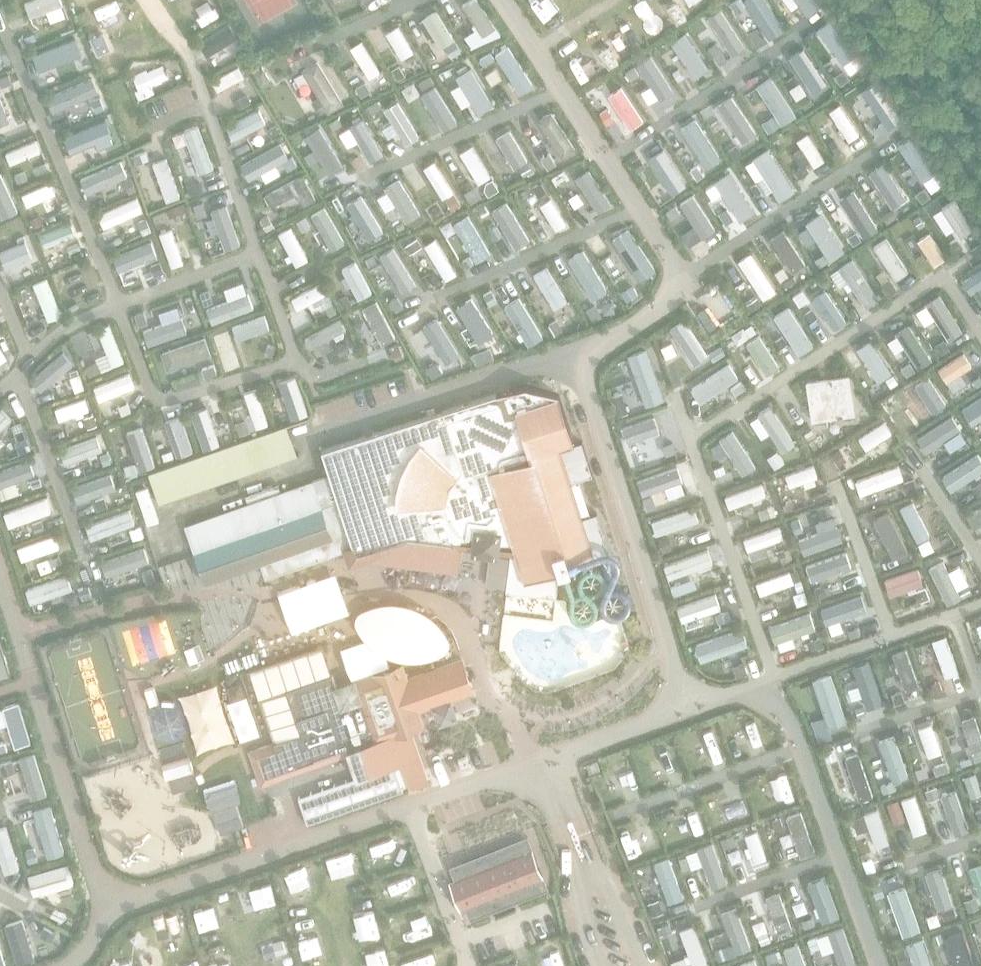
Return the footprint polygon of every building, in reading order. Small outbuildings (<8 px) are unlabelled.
[(55,0),(37,0),(22,6),(26,16),(43,10),(45,15),(54,12),(52,7),(57,5),(55,0)] [(207,55),(222,46),(214,33),(199,43),(207,55)] [(74,73),(60,41),(49,45),(62,78),(74,73)] [(165,69),(162,64),(146,71),(152,84),(168,77),(167,74),(169,73),(166,69),(165,69)] [(217,90),(243,76),(237,66),(212,80),(217,90)] [(138,98),(154,91),(151,83),(149,84),(143,70),(133,75),(139,88),(135,90),(138,98)] [(110,102),(127,95),(121,80),(104,88),(110,102)] [(81,92),(76,81),(49,93),(53,104),(81,92)] [(20,108),(15,97),(0,103),(0,116),(20,108)] [(137,113),(131,102),(106,115),(111,126),(137,113)] [(233,133),(256,121),(250,110),(227,123),(233,133)] [(99,132),(95,122),(68,133),(72,143),(99,132)] [(208,156),(196,124),(185,129),(197,160),(208,156)] [(39,148),(34,138),(6,150),(10,160),(21,156),(22,160),(38,153),(36,149),(39,148)] [(99,160),(109,156),(102,138),(92,142),(99,160)] [(247,175),(283,155),(276,142),(240,163),(247,175)] [(180,196),(166,156),(152,161),(166,200),(180,196)] [(128,168),(123,157),(88,173),(93,184),(128,168)] [(187,192),(218,181),(214,169),(183,180),(187,192)] [(302,173),(264,194),(270,206),(296,192),(303,205),(316,198),(302,173)] [(57,190),(53,179),(24,190),(28,202),(44,195),(45,198),(52,196),(51,192),(57,190)] [(13,196),(0,201),(0,213),(4,212),(7,217),(14,214),(11,209),(17,206),(13,196)] [(142,210),(136,197),(98,213),(104,227),(142,210)] [(344,241),(324,206),(311,214),(331,249),(344,241)] [(221,252),(209,218),(198,222),(210,256),(221,252)] [(73,231),(69,221),(42,231),(46,242),(59,237),(61,242),(70,238),(68,233),(73,231)] [(308,258),(290,226),(278,232),(296,265),(308,258)] [(171,228),(159,233),(172,266),(183,262),(171,228)] [(35,248),(30,236),(0,249),(0,255),(3,262),(35,248)] [(143,256),(139,245),(138,245),(113,255),(118,265),(129,261),(131,264),(139,261),(138,258),(143,256)] [(371,292),(355,262),(342,269),(345,275),(341,277),(347,287),(350,285),(358,299),(371,292)] [(258,293),(250,272),(239,276),(242,283),(236,285),(240,294),(239,294),(240,298),(246,295),(247,298),(258,293)] [(80,306),(66,273),(55,277),(69,310),(80,306)] [(61,314),(46,277),(33,282),(48,319),(61,314)] [(326,294),(320,282),(291,298),(297,308),(312,300),(315,305),(330,297),(327,293),(326,294)] [(212,318),(201,289),(190,293),(201,322),(212,318)] [(361,315),(364,322),(369,323),(370,322),(377,336),(391,329),(376,300),(362,307),(365,313),(361,315)] [(176,323),(168,301),(157,305),(160,315),(157,316),(159,323),(163,321),(165,327),(176,323)] [(237,339),(269,328),(264,314),(232,325),(237,339)] [(345,329),(339,318),(305,337),(310,348),(345,329)] [(123,360),(109,323),(97,327),(112,365),(123,360)] [(195,350),(227,339),(223,328),(191,340),(195,350)] [(157,365),(188,353),(184,342),(153,354),(157,365)] [(72,355),(64,347),(44,367),(52,375),(61,367),(64,370),(74,361),(70,357),(72,355)] [(806,381),(812,418),(853,412),(847,375),(806,381)] [(306,410),(294,376),(283,380),(295,413),(306,410)] [(84,387),(80,377),(68,382),(69,385),(64,388),(67,395),(84,387)] [(927,378),(905,393),(913,404),(923,398),(927,406),(940,398),(927,378)] [(111,404),(101,379),(90,384),(101,409),(111,404)] [(268,423),(257,388),(246,392),(254,416),(250,418),(253,426),(257,425),(257,426),(268,423)] [(556,397),(522,388),(466,404),(509,545),(509,549),(505,590),(555,596),(558,568),(585,560),(594,557),(599,555),(608,552),(595,511),(588,514),(578,481),(591,476),(580,442),(572,445),(556,397)] [(90,406),(86,395),(51,407),(55,419),(78,410),(79,414),(85,412),(84,408),(90,406)] [(509,545),(466,404),(319,452),(326,475),(351,550),(353,556),(407,536),(404,561),(456,567),(459,542),(474,544),(473,550),(495,552),(496,547),(509,549),(509,545)] [(10,416),(1,407),(0,408),(0,425),(10,416)] [(232,436),(221,407),(210,411),(216,427),(212,429),(214,435),(218,434),(220,441),(232,436)] [(194,450),(184,421),(173,424),(180,443),(174,445),(178,456),(194,450)] [(156,464),(143,424),(131,427),(139,451),(134,452),(137,461),(142,459),(145,468),(156,464)] [(284,425),(146,473),(148,478),(157,504),(295,456),(284,425)] [(97,446),(93,435),(59,447),(63,458),(74,454),(75,459),(86,455),(85,450),(97,446)] [(0,468),(0,483),(10,479),(12,484),(19,481),(17,477),(23,475),(18,462),(0,468)] [(110,484),(106,472),(73,484),(77,495),(110,484)] [(322,560),(351,550),(326,475),(279,491),(276,484),(243,495),(245,503),(181,525),(191,554),(202,585),(259,566),(264,580),(322,560)] [(30,500),(3,510),(7,520),(22,515),(24,519),(36,515),(30,500)] [(89,536),(129,522),(124,511),(85,525),(89,536)] [(107,578),(147,563),(141,546),(101,561),(107,578)] [(73,587),(68,573),(26,588),(31,602),(60,592),(61,596),(69,594),(67,589),(73,587)] [(360,637),(363,640),(370,648),(386,658),(405,662),(429,659),(446,653),(448,640),(440,628),(429,617),(413,609),(392,604),(369,607),(353,615),(354,627),(360,637)] [(287,737),(248,750),(260,784),(279,778),(278,774),(347,750),(375,740),(354,680),(336,687),(326,658),(267,679),(287,737)] [(402,663),(354,680),(375,740),(410,729),(423,724),(418,709),(433,704),(439,722),(455,717),(451,708),(448,698),(472,690),(462,659),(408,678),(402,663)] [(30,740),(18,701),(6,705),(18,743),(30,740)] [(356,775),(297,796),(306,822),(402,789),(401,785),(408,783),(410,787),(427,781),(418,754),(410,729),(375,740),(347,750),(356,775)] [(44,789),(33,753),(22,756),(33,792),(44,789)] [(458,760),(461,769),(470,766),(466,757),(458,760)] [(797,811),(783,817),(797,857),(812,852),(797,811)] [(64,851),(52,812),(37,816),(49,855),(64,851)] [(754,830),(742,835),(752,863),(764,859),(754,830)] [(503,846),(448,868),(459,895),(469,920),(523,898),(521,894),(525,892),(546,884),(528,840),(507,849),(504,850),(503,846)] [(10,841),(0,844),(0,850),(6,871),(18,867),(10,841)] [(710,842),(694,848),(709,888),(724,882),(710,842)] [(666,857),(651,863),(666,903),(681,897),(666,857)] [(72,879),(68,863),(26,874),(31,890),(72,879)] [(819,876),(804,882),(819,922),(835,916),(819,876)] [(776,893),(762,898),(775,933),(789,928),(776,893)] [(733,908),(717,913),(732,953),(748,948),(733,908)] [(22,918),(5,923),(17,964),(35,958),(22,918)] [(677,930),(690,965),(700,965),(704,964),(689,926),(677,930)] [(825,933),(837,965),(855,965),(840,927),(825,933)] [(780,949),(786,965),(804,965),(795,944),(780,949)]
